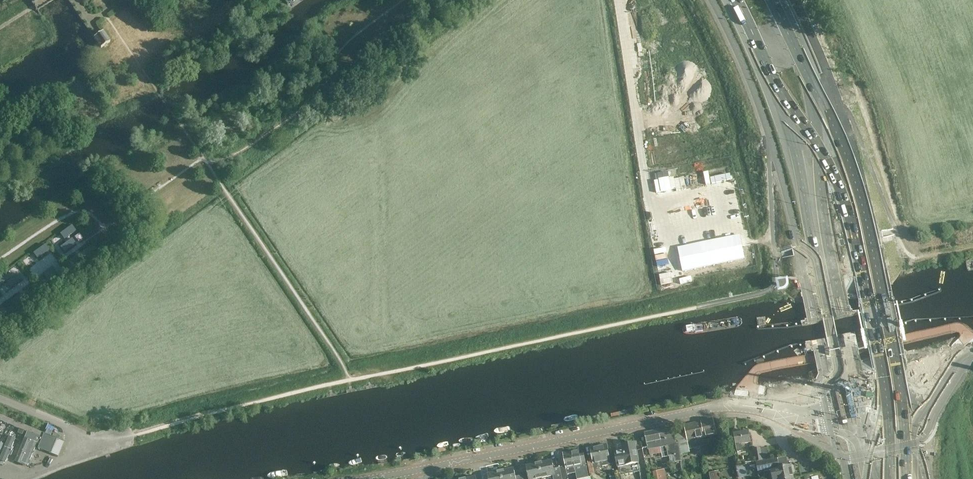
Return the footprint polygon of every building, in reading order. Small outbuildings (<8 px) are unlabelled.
[(103,31),(94,38),(100,48),(110,42),(103,31)] [(724,214),(724,225),(734,225),(733,214),(724,214)] [(77,221),(65,230),(69,236),(81,227),(77,221)] [(78,235),(66,244),(70,250),(81,241),(78,235)] [(50,242),(38,251),(42,256),(54,248),(50,242)] [(83,252),(71,261),(75,267),(87,257),(83,252)] [(58,264),(46,272),(54,283),(65,274),(58,264)] [(0,279),(0,281),(3,285),(15,276),(11,270),(0,279)] [(22,273),(10,282),(15,287),(27,278),(22,273)] [(788,279),(776,282),(778,294),(786,292),(788,290),(789,287),(789,284),(788,279)] [(26,294),(13,303),(18,308),(30,299),(26,294)] [(0,415),(0,421),(42,438),(44,434),(0,415)] [(698,422),(684,426),(686,434),(681,435),(680,430),(675,431),(676,433),(680,454),(690,452),(689,449),(705,446),(703,438),(717,435),(713,419),(698,422)] [(671,428),(645,433),(648,449),(665,446),(666,448),(667,448),(669,456),(674,455),(676,462),(681,461),(680,454),(676,433),(672,433),(671,428)] [(736,446),(737,452),(742,451),(741,445),(751,443),(749,432),(734,435),(736,446)] [(42,438),(37,448),(50,454),(56,440),(57,439),(44,434),(42,438)] [(15,437),(9,435),(0,457),(0,459),(6,462),(15,437)] [(607,444),(598,446),(603,467),(615,464),(612,453),(608,454),(607,444)] [(615,454),(619,471),(619,475),(640,471),(639,467),(635,445),(633,445),(630,444),(627,444),(626,446),(622,447),(623,453),(615,454)] [(603,467),(598,446),(590,448),(594,464),(602,463),(602,467),(603,467)] [(756,462),(763,461),(760,448),(754,449),(756,462)] [(580,456),(579,450),(571,452),(574,469),(575,469),(577,478),(582,478),(589,478),(584,455),(580,456)] [(571,452),(563,453),(566,470),(560,472),(562,478),(568,478),(567,475),(576,473),(575,469),(574,469),(571,452)] [(778,469),(776,459),(756,463),(758,473),(763,472),(765,478),(791,478),(794,478),(791,466),(778,469)] [(539,464),(542,478),(553,476),(553,478),(562,478),(560,472),(555,473),(552,461),(539,464)] [(526,478),(539,478),(542,478),(539,464),(526,466),(528,478),(526,478)] [(748,475),(748,465),(736,465),(736,475),(748,475)] [(501,472),(502,478),(516,478),(514,469),(501,472)] [(665,472),(665,469),(653,472),(654,478),(667,478),(665,472)]
